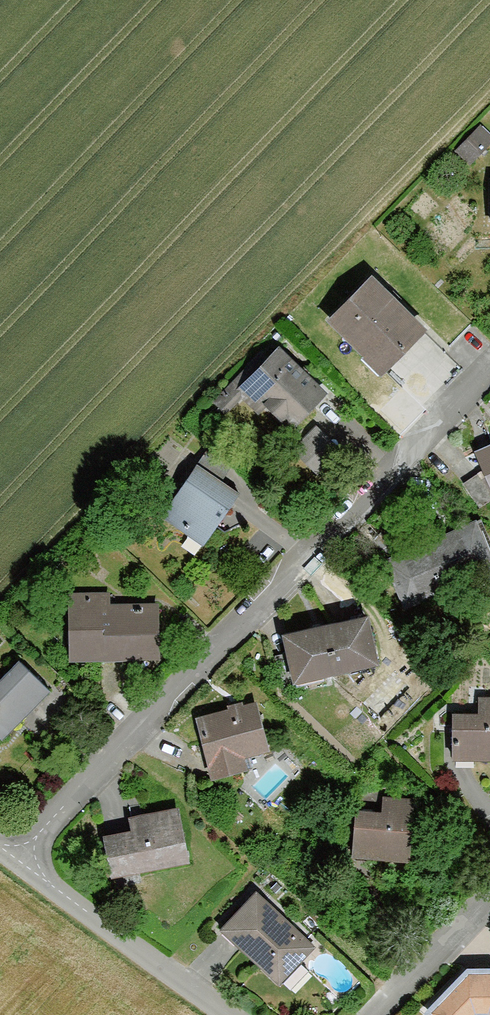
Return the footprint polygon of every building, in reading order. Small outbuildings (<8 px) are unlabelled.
[(484,157),(467,141),(455,154),(472,170),(484,157)] [(426,331),(370,277),(328,321),(365,358),(362,361),(380,378),(426,331)] [(328,393),(276,349),(245,387),(269,407),(266,411),(293,434),(328,393)] [(464,486),(481,510),(489,503),(489,447),(476,452),(488,482),(486,483),(480,474),(464,486)] [(197,466),(162,518),(205,547),(240,495),(197,466)] [(386,561),(406,613),(489,580),(489,555),(478,524),(386,561)] [(95,535),(89,529),(74,544),(81,550),(95,535)] [(160,660),(160,607),(111,607),(111,595),(72,595),(71,660),(160,660)] [(284,636),(288,659),(298,657),(304,684),(377,669),(367,620),(284,636)] [(4,742),(52,692),(21,661),(0,683),(0,738),(4,742)] [(454,762),(489,762),(489,699),(481,699),(481,714),(454,714),(454,762)] [(257,705),(199,718),(213,781),(248,773),(245,759),(268,754),(257,705)] [(355,813),(353,861),(412,863),(414,801),(384,800),(384,814),(355,813)] [(190,866),(180,810),(129,819),(132,834),(107,838),(114,876),(138,871),(139,875),(190,866)] [(316,949),(258,892),(221,930),(279,987),(316,949)] [(431,1014),(432,1014),(476,1014),(489,1014),(489,975),(470,974),(431,1014)]
